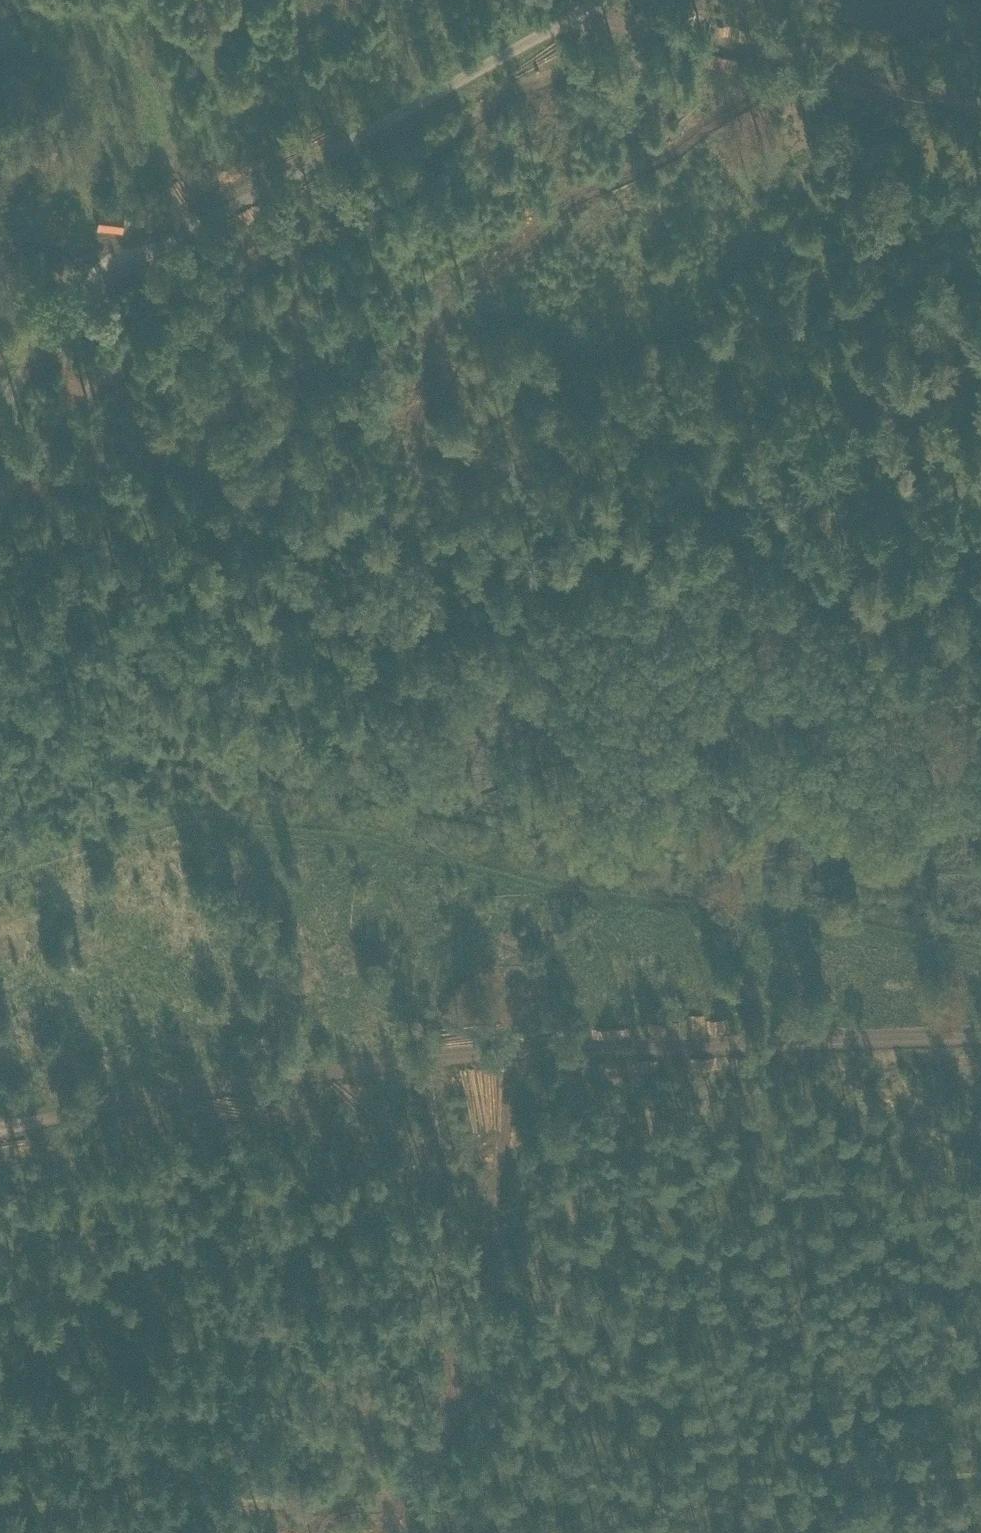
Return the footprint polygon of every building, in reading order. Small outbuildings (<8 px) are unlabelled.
[(131,206),(105,206),(105,224),(131,223),(131,206)]
